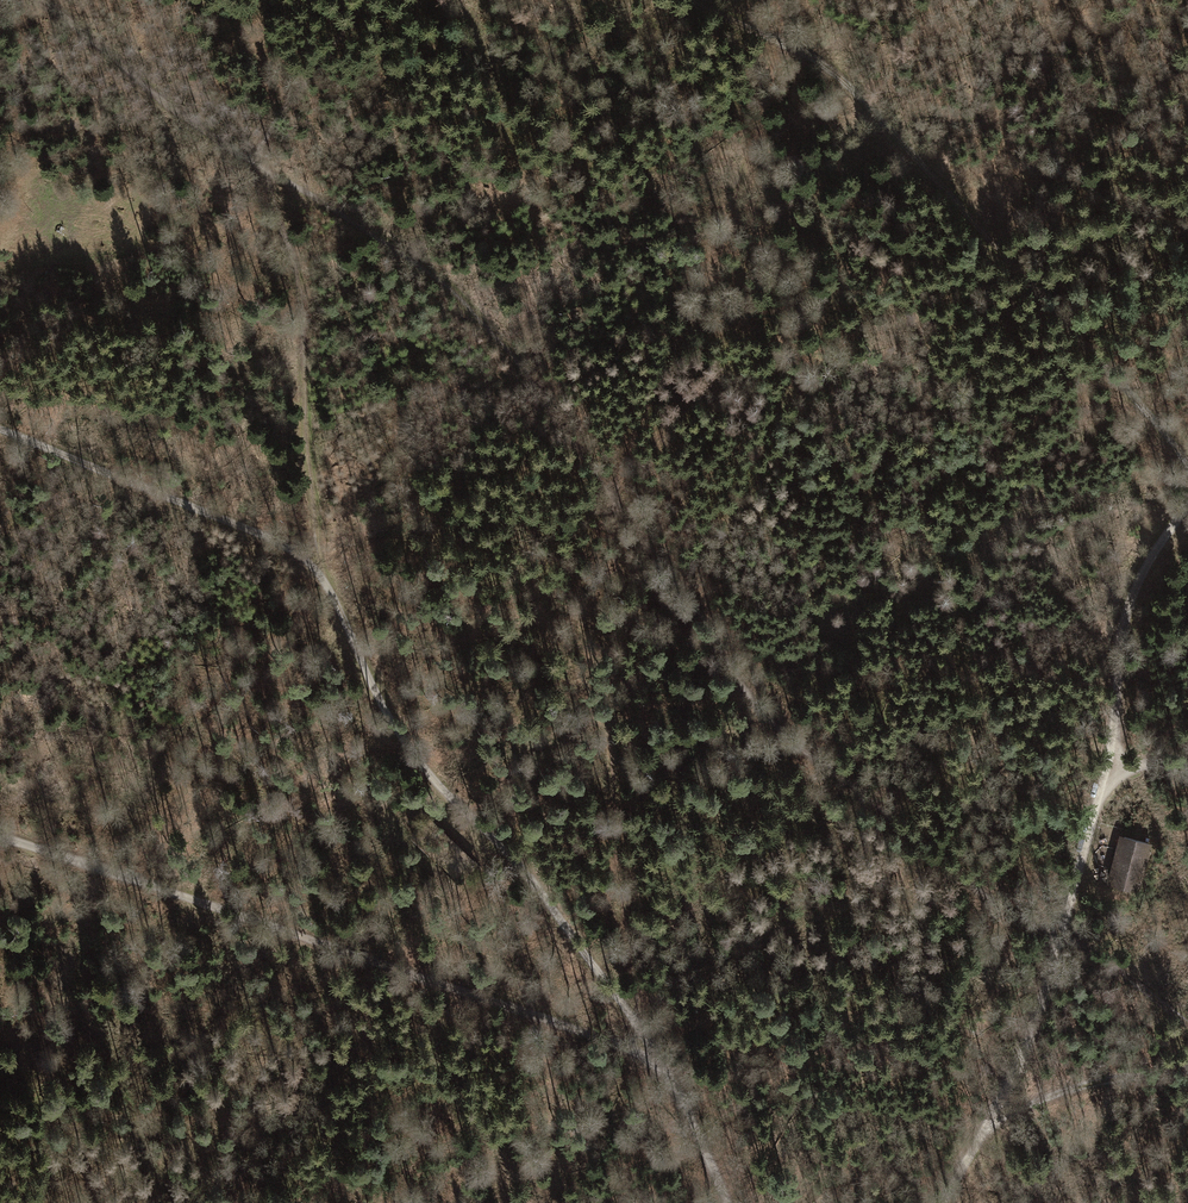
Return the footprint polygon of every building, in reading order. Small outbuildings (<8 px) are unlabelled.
[(1105,882),(1135,891),(1147,844),(1118,836),(1105,882)]
